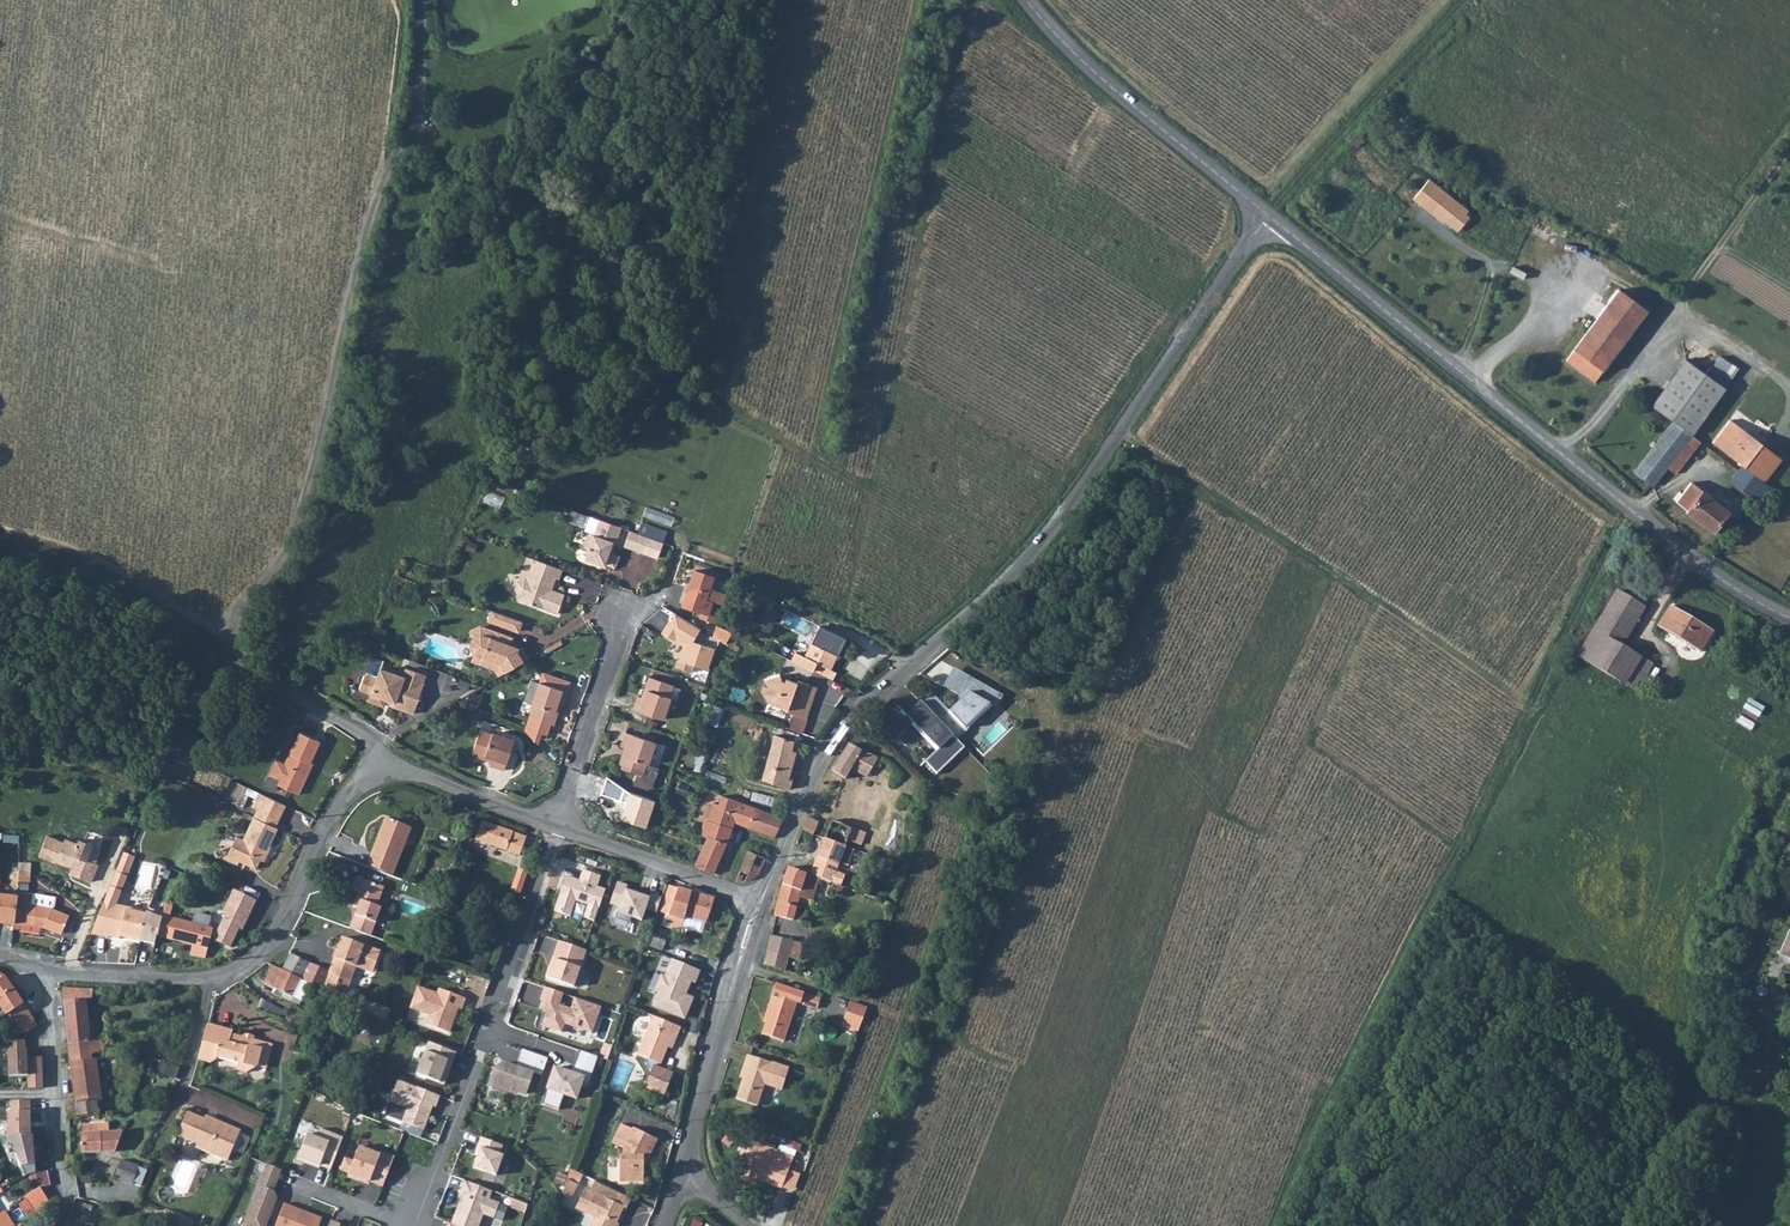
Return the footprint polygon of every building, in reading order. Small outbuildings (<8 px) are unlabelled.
[(459,116),(473,117),(474,108),(460,107),(459,116)] [(1428,178),(1412,198),(1436,217),(1438,215),(1454,228),(1456,225),(1459,227),(1469,216),(1461,209),(1463,206),(1428,178)] [(1616,290),(1565,359),(1594,380),(1645,312),(1616,290)] [(1722,386),(1723,386),(1735,370),(1719,358),(1707,376),(1722,386)] [(1685,360),(1650,405),(1670,421),(1689,434),(1722,386),(1707,376),(1685,360)] [(1711,443),(1743,467),(1759,446),(1760,444),(1728,420),(1711,443)] [(1670,421),(1632,471),(1652,486),(1666,466),(1674,473),(1698,441),(1689,434),(1670,421)] [(1743,467),(1731,484),(1749,498),(1762,482),(1778,461),(1759,446),(1743,467)] [(1762,482),(1749,498),(1759,506),(1772,490),(1762,482)] [(1691,483),(1677,501),(1687,510),(1686,512),(1710,531),(1726,510),(1691,483)] [(673,525),(676,517),(649,508),(646,516),(673,525)] [(584,538),(584,539),(595,543),(590,558),(601,562),(614,567),(618,553),(611,551),(619,525),(598,518),(592,534),(590,534),(584,538)] [(638,531),(629,528),(623,545),(657,557),(666,531),(641,522),(638,531)] [(595,543),(584,539),(583,544),(585,548),(588,549),(584,559),(600,564),(601,562),(590,558),(595,543)] [(565,566),(536,556),(528,577),(524,576),(519,581),(517,587),(518,592),(522,594),(521,597),(559,610),(566,591),(551,585),(555,575),(561,577),(565,566)] [(700,615),(717,621),(728,592),(711,585),(715,574),(696,567),(683,602),(702,609),(700,615)] [(1617,590),(1578,655),(1601,669),(1617,643),(1612,640),(1625,620),(1625,618),(1629,613),(1631,613),(1638,603),(1617,590)] [(1612,640),(1617,643),(1621,646),(1645,608),(1638,603),(1631,613),(1629,613),(1625,618),(1625,620),(1612,640)] [(1671,606),(1658,626),(1700,651),(1712,631),(1671,606)] [(522,617),(494,607),(489,618),(518,628),(522,617)] [(816,625),(790,612),(785,623),(810,636),(816,625)] [(667,622),(659,633),(673,642),(675,639),(683,644),(677,661),(708,670),(715,648),(690,642),(699,629),(674,615),(669,623),(667,622)] [(729,632),(715,625),(712,634),(718,637),(725,641),(729,632)] [(794,654),(789,662),(812,673),(816,664),(828,671),(843,639),(816,627),(801,657),(794,654)] [(493,667),(497,675),(525,658),(521,649),(508,644),(510,637),(492,631),(490,637),(481,635),(474,639),(470,646),(471,652),(479,654),(478,661),(493,667)] [(1617,643),(1601,669),(1636,691),(1652,665),(1621,646),(1617,643)] [(816,664),(812,673),(824,679),(828,671),(816,664)] [(367,672),(362,687),(374,692),(371,698),(385,704),(387,697),(395,700),(394,703),(415,710),(427,673),(408,667),(405,674),(383,666),(379,677),(367,672)] [(539,683),(565,692),(568,683),(542,674),(539,683)] [(637,693),(632,707),(663,718),(670,698),(668,697),(673,682),(649,674),(645,685),(648,687),(645,695),(637,693)] [(762,681),(759,690),(766,701),(786,708),(785,710),(794,714),(807,718),(816,694),(807,691),(809,687),(797,682),(795,687),(784,683),(784,686),(777,684),(776,678),(762,681)] [(924,705),(959,742),(969,732),(967,730),(992,707),(998,711),(1005,699),(972,678),(958,702),(960,704),(951,712),(934,695),(924,705)] [(531,705),(538,683),(530,681),(523,702),(531,705)] [(532,706),(528,718),(552,727),(557,714),(554,713),(556,707),(563,709),(568,693),(565,692),(539,683),(538,683),(531,705),(530,705),(532,706)] [(924,705),(923,703),(906,718),(902,714),(884,731),(895,743),(915,724),(939,750),(926,763),(938,776),(966,750),(959,742),(924,705)] [(789,729),(802,733),(807,718),(794,714),(789,729)] [(477,730),(469,754),(481,759),(482,756),(488,758),(486,765),(502,771),(512,741),(491,732),(490,735),(477,730)] [(655,766),(647,763),(654,742),(624,730),(619,745),(626,748),(624,755),(620,753),(616,766),(634,772),(631,780),(645,785),(650,782),(655,766)] [(276,786),(280,787),(304,737),(297,734),(282,765),(285,766),(276,786)] [(772,734),(760,781),(786,788),(789,779),(782,777),(790,749),(796,751),(798,743),(772,734)] [(280,787),(283,788),(296,795),(306,775),(303,773),(317,743),(304,737),(280,787)] [(850,742),(832,768),(844,777),(852,767),(867,776),(869,774),(875,777),(881,767),(885,770),(887,766),(888,764),(883,761),(885,759),(880,756),(878,758),(850,742)] [(627,801),(621,820),(646,827),(654,800),(629,793),(609,778),(603,793),(627,801)] [(232,780),(224,798),(239,804),(246,787),(232,780)] [(234,836),(226,855),(254,868),(258,860),(260,861),(276,828),(273,827),(283,806),(256,793),(249,808),(254,810),(241,839),(234,836)] [(711,804),(706,819),(729,828),(732,821),(738,803),(719,797),(716,805),(711,804)] [(738,803),(732,821),(748,826),(755,808),(738,803)] [(755,808),(748,826),(772,835),(779,816),(755,808)] [(409,826),(384,816),(369,851),(372,853),(367,864),(389,873),(409,826)] [(706,819),(701,834),(705,836),(724,843),(729,828),(706,819)] [(808,819),(802,832),(808,835),(813,836),(818,823),(808,819)] [(475,839),(506,850),(506,851),(520,856),(526,837),(481,821),(475,839)] [(833,822),(824,841),(840,846),(845,847),(847,840),(858,845),(862,834),(833,822)] [(90,832),(88,841),(103,844),(105,835),(90,832)] [(69,873),(88,881),(95,863),(92,862),(98,847),(89,844),(76,838),(74,843),(62,838),(60,841),(44,835),(36,855),(53,862),(54,859),(72,865),(69,873)] [(702,844),(694,865),(711,873),(724,843),(705,836),(702,844)] [(824,841),(818,857),(848,868),(853,850),(845,847),(840,846),(824,841)] [(747,849),(733,879),(748,878),(757,870),(764,856),(747,849)] [(107,884),(120,889),(133,855),(121,851),(107,884)] [(848,868),(818,857),(810,877),(819,880),(831,884),(850,891),(854,881),(845,877),(848,868)] [(32,881),(33,862),(22,861),(20,880),(32,881)] [(512,889),(521,892),(530,868),(520,865),(512,889)] [(782,882),(773,915),(792,921),(798,898),(812,903),(819,880),(810,877),(788,868),(782,882)] [(595,920),(606,889),(597,886),(601,875),(583,870),(580,880),(567,876),(555,910),(570,915),(576,900),(588,905),(584,917),(595,920)] [(351,929),(371,936),(373,931),(366,928),(380,899),(384,887),(359,877),(354,890),(359,893),(353,909),(357,911),(351,929)] [(619,907),(616,918),(629,923),(631,917),(642,921),(646,909),(656,913),(657,912),(661,898),(650,894),(649,898),(626,890),(628,886),(618,882),(610,904),(619,907)] [(129,910),(130,907),(115,903),(120,889),(107,884),(107,887),(90,933),(106,937),(107,935),(118,938),(119,934),(123,935),(129,910)] [(675,923),(677,918),(684,920),(685,916),(705,921),(711,906),(713,898),(668,885),(664,899),(673,903),(667,921),(671,923),(670,925),(674,926),(675,923)] [(816,900),(825,902),(827,889),(818,887),(816,900)] [(229,898),(247,906),(242,918),(246,920),(255,900),(232,890),(229,898)] [(13,922),(16,894),(0,891),(0,921),(13,922)] [(22,892),(17,891),(16,894),(13,922),(12,928),(19,929),(20,923),(43,927),(60,933),(68,915),(53,908),(54,905),(31,902),(32,893),(22,892)] [(149,908),(156,910),(159,900),(152,898),(149,908)] [(211,930),(210,936),(214,938),(214,940),(230,947),(239,927),(242,929),(246,920),(242,918),(247,906),(229,898),(222,912),(226,913),(217,932),(211,930)] [(366,928),(373,931),(382,908),(378,907),(380,899),(366,928)] [(157,937),(193,945),(190,955),(204,958),(210,936),(211,930),(212,929),(170,917),(173,905),(166,903),(164,912),(157,937)] [(123,935),(126,935),(128,938),(139,941),(141,933),(148,912),(130,907),(129,910),(123,935)] [(141,933),(157,937),(164,912),(156,910),(149,908),(148,912),(141,933)] [(1774,958),(1789,965),(1789,921),(1774,958)] [(772,936),(769,950),(788,957),(791,943),(772,936)] [(329,992),(345,1000),(356,967),(373,973),(381,952),(343,938),(324,990),(327,992),(329,992)] [(556,940),(542,976),(572,985),(583,950),(556,940)] [(769,950),(766,964),(785,970),(788,957),(769,950)] [(283,971),(300,980),(307,982),(310,977),(303,974),(309,962),(291,954),(283,971)] [(695,984),(700,972),(683,965),(673,961),(666,979),(662,978),(656,992),(660,994),(654,1007),(685,1020),(693,1000),(683,996),(688,982),(695,984)] [(265,984),(292,996),(300,980),(283,971),(272,966),(265,984)] [(463,989),(467,980),(437,968),(433,977),(463,989)] [(5,1015),(6,1015),(12,1025),(7,1028),(12,1038),(36,1026),(4,975),(0,973),(0,1007),(5,1015)] [(292,996),(301,1000),(308,983),(307,982),(300,980),(292,996)] [(448,1031),(459,997),(436,987),(435,991),(415,984),(408,1007),(427,1014),(424,1023),(448,1031)] [(796,1001),(799,1002),(802,994),(776,984),(765,1017),(766,1018),(760,1033),(782,1041),(796,1001)] [(563,994),(544,987),(540,999),(546,1001),(543,1010),(546,1011),(541,1025),(561,1032),(564,1024),(591,1033),(600,1007),(574,998),(570,1009),(559,1005),(563,994)] [(62,989),(70,1064),(71,1063),(92,1060),(91,1051),(103,1050),(101,1037),(98,1037),(97,1023),(97,1021),(87,1022),(85,1000),(89,999),(92,999),(92,995),(92,990),(68,989),(62,989)] [(802,994),(799,1002),(817,1008),(820,999),(802,994)] [(361,998),(358,1009),(389,1019),(392,1008),(361,998)] [(266,1000),(263,1007),(284,1017),(287,1010),(266,1000)] [(864,1010),(849,1004),(842,1023),(845,1031),(852,1033),(857,1035),(864,1010)] [(289,1014),(302,1020),(305,1011),(293,1005),(289,1014)] [(653,1018),(637,1057),(647,1061),(645,1064),(650,1074),(643,1090),(663,1098),(673,1076),(657,1070),(659,1066),(660,1067),(668,1049),(673,1037),(676,1038),(680,1029),(662,1022),(653,1018)] [(197,1056),(209,1059),(216,1057),(216,1056),(237,1061),(246,1038),(239,1037),(228,1034),(229,1030),(206,1023),(197,1056)] [(668,1049),(671,1051),(676,1038),(673,1037),(668,1049)] [(24,1038),(7,1039),(7,1047),(4,1047),(5,1074),(25,1073),(24,1038)] [(237,1061),(238,1062),(235,1070),(243,1073),(255,1066),(260,1048),(251,1046),(253,1040),(246,1038),(237,1061)] [(253,1040),(251,1046),(260,1048),(255,1066),(264,1069),(271,1046),(253,1040)] [(454,1061),(458,1051),(452,1049),(438,1043),(431,1040),(418,1073),(446,1083),(452,1068),(447,1066),(449,1059),(454,1061)] [(610,1052),(612,1046),(603,1043),(601,1049),(610,1052)] [(547,1058),(522,1049),(516,1067),(504,1063),(494,1069),(489,1084),(507,1090),(509,1093),(513,1092),(516,1090),(525,1093),(534,1067),(543,1071),(547,1058)] [(599,1057),(607,1060),(610,1052),(601,1049),(599,1057)] [(71,1063),(73,1083),(94,1080),(95,1082),(103,1081),(102,1073),(106,1072),(106,1070),(102,1070),(101,1069),(93,1071),(92,1065),(98,1065),(105,1063),(103,1050),(91,1051),(92,1060),(71,1063)] [(554,1067),(541,1104),(558,1110),(563,1095),(576,1099),(580,1085),(586,1087),(589,1083),(598,1057),(579,1050),(573,1067),(565,1071),(554,1067)] [(766,1084),(775,1087),(781,1066),(749,1054),(743,1071),(747,1073),(738,1098),(758,1106),(766,1084)] [(781,1066),(775,1087),(783,1090),(790,1069),(781,1066)] [(72,1084),(77,1118),(99,1115),(96,1090),(95,1082),(94,1080),(73,1083),(72,1084)] [(436,1109),(440,1098),(433,1095),(419,1090),(398,1082),(390,1104),(407,1110),(402,1123),(424,1132),(428,1119),(426,1114),(429,1107),(436,1109)] [(29,1099),(8,1099),(8,1109),(4,1109),(5,1134),(27,1133),(26,1108),(29,1108),(29,1099)] [(204,1119),(188,1113),(178,1136),(197,1144),(196,1147),(228,1161),(241,1131),(212,1119),(210,1122),(204,1119)] [(78,1154),(111,1154),(113,1150),(120,1134),(106,1134),(106,1126),(81,1126),(81,1134),(77,1134),(78,1154)] [(641,1158),(647,1158),(655,1142),(630,1129),(629,1131),(619,1126),(610,1144),(620,1149),(620,1155),(617,1156),(617,1182),(641,1183),(641,1170),(641,1158)] [(311,1164),(331,1171),(337,1155),(343,1139),(321,1130),(317,1139),(308,1135),(297,1161),(310,1166),(311,1164)] [(27,1133),(5,1134),(10,1148),(4,1154),(7,1163),(17,1165),(22,1174),(33,1171),(30,1133),(27,1133)] [(503,1146),(482,1137),(478,1147),(480,1148),(473,1167),(495,1176),(503,1157),(499,1155),(503,1146)] [(789,1140),(787,1148),(801,1151),(803,1143),(789,1140)] [(353,1143),(348,1155),(355,1158),(360,1146),(353,1143)] [(340,1172),(383,1188),(394,1159),(381,1153),(380,1156),(359,1148),(353,1163),(345,1160),(340,1172)] [(758,1148),(745,1184),(761,1190),(764,1184),(768,1186),(768,1188),(786,1195),(794,1172),(780,1167),(783,1157),(758,1148)] [(115,1179),(133,1185),(139,1166),(122,1160),(115,1179)] [(267,1165),(244,1225),(245,1225),(266,1225),(277,1198),(274,1191),(281,1170),(267,1165)] [(566,1180),(566,1181),(575,1185),(576,1186),(580,1176),(569,1171),(566,1180)] [(566,1181),(561,1195),(569,1199),(575,1185),(566,1181)] [(457,1198),(462,1201),(459,1209),(456,1208),(449,1225),(451,1225),(478,1225),(482,1216),(492,1220),(498,1205),(487,1201),(490,1193),(463,1182),(457,1198)] [(595,1184),(590,1193),(583,1190),(573,1210),(592,1219),(589,1225),(616,1225),(615,1222),(621,1208),(624,1210),(629,1200),(605,1188),(595,1184)] [(34,1214),(49,1205),(37,1188),(23,1198),(34,1214)] [(276,1225),(319,1225),(322,1219),(305,1212),(303,1215),(293,1211),(295,1208),(284,1204),(276,1225)] [(0,1206),(0,1225),(12,1225),(0,1206)]
